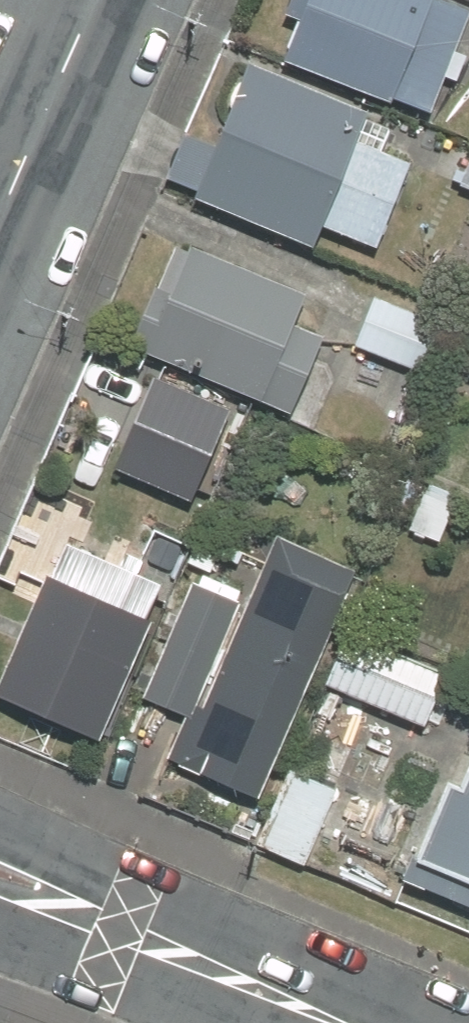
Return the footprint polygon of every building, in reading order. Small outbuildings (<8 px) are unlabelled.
[(427,0),(281,0),(271,24),(290,32),(278,62),(419,124),(466,17),(427,0)] [(322,236),(365,254),(403,164),(374,151),(384,127),(244,68),(185,207),(312,261),(322,236)] [(446,185),(468,193),(468,150),(460,147),(446,185)] [(335,317),(167,249),(129,345),(297,413),(335,317)] [(450,330),(371,295),(348,347),(427,381),(450,330)] [(237,420),(104,361),(81,412),(214,471),(237,420)] [(462,497),(426,479),(402,531),(438,548),(462,497)] [(359,580),(273,540),(242,605),(187,724),(165,770),(251,811),(359,580)] [(63,548),(0,683),(0,705),(98,750),(170,597),(63,548)] [(187,724),(242,605),(191,581),(136,700),(187,724)] [(453,685),(346,638),(322,692),(429,739),(453,685)] [(338,789),(289,768),(254,848),(303,869),(338,789)] [(466,779),(452,773),(410,873),(468,898),(468,771),(466,779)]
